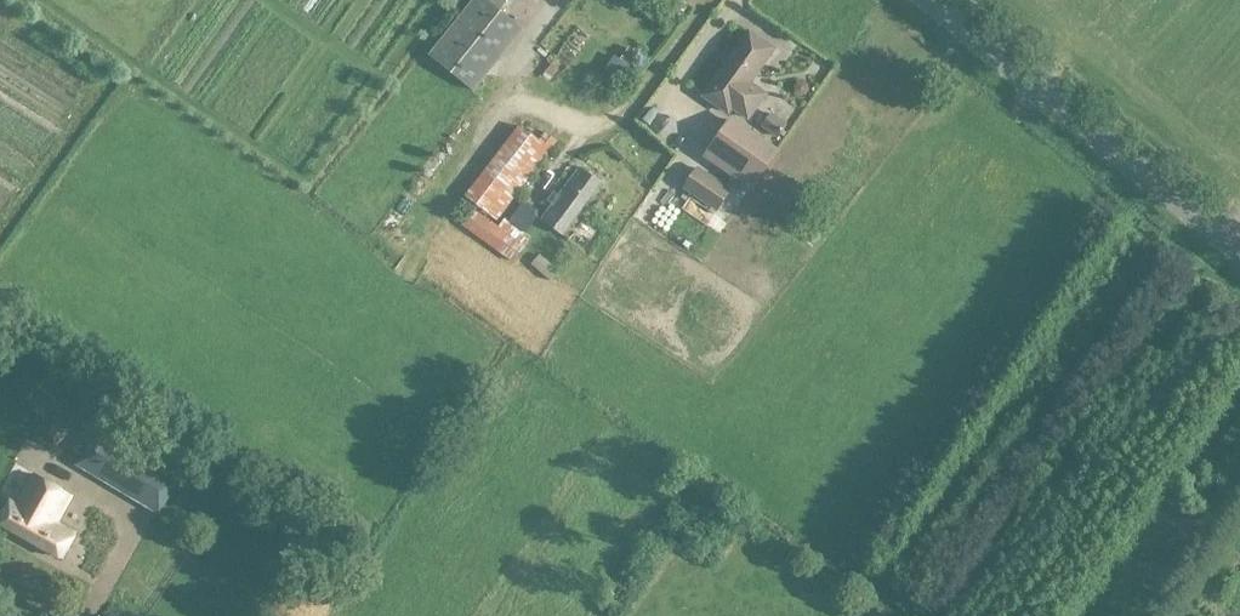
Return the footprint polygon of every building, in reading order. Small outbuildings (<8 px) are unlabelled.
[(524,30),(500,11),(485,0),(473,0),(430,55),(475,91),(524,30)] [(500,11),(509,0),(485,0),(500,11)] [(747,119),(765,95),(750,84),(775,48),(751,31),(705,95),(729,112),(732,108),(747,119)] [(612,93),(631,65),(621,58),(616,54),(597,83),(612,93)] [(761,130),(773,138),(775,134),(778,136),(788,122),(772,111),(762,126),(764,127),(761,130)] [(730,121),(704,156),(748,187),(773,152),(730,121)] [(520,125),(465,194),(497,219),(558,140),(546,130),(539,140),(520,125)] [(698,165),(689,178),(682,187),(718,211),(733,189),(698,165)] [(548,200),(553,204),(542,219),(562,235),(602,182),(581,167),(561,194),(555,190),(548,200)] [(509,220),(526,232),(538,215),(534,212),(536,208),(524,199),(509,220)] [(462,224),(514,261),(530,239),(529,239),(530,236),(505,217),(499,226),(473,208),(462,224)] [(179,480),(183,473),(137,444),(132,451),(97,431),(75,465),(159,515),(180,481),(179,480)] [(62,559),(76,534),(57,524),(72,496),(35,475),(18,506),(10,502),(0,520),(0,524),(62,559)]
